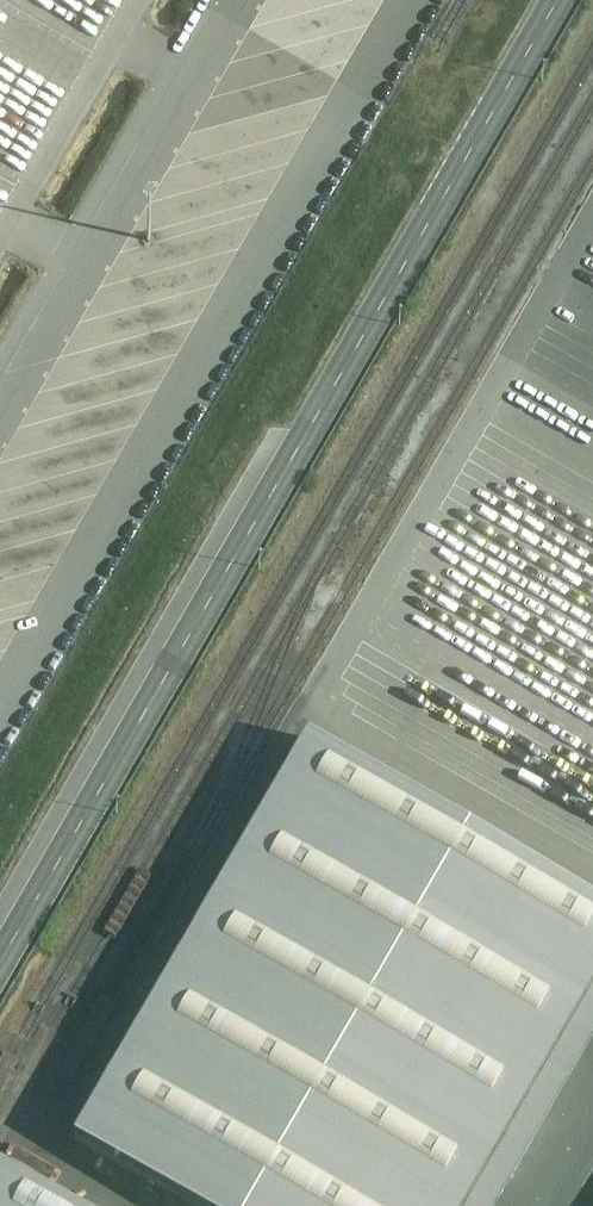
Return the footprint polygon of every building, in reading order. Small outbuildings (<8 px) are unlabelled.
[(592,965),(592,904),(293,732),(63,1133),(190,1205),(455,1205),(592,965)] [(0,1170),(0,1205),(62,1205),(0,1170)]
